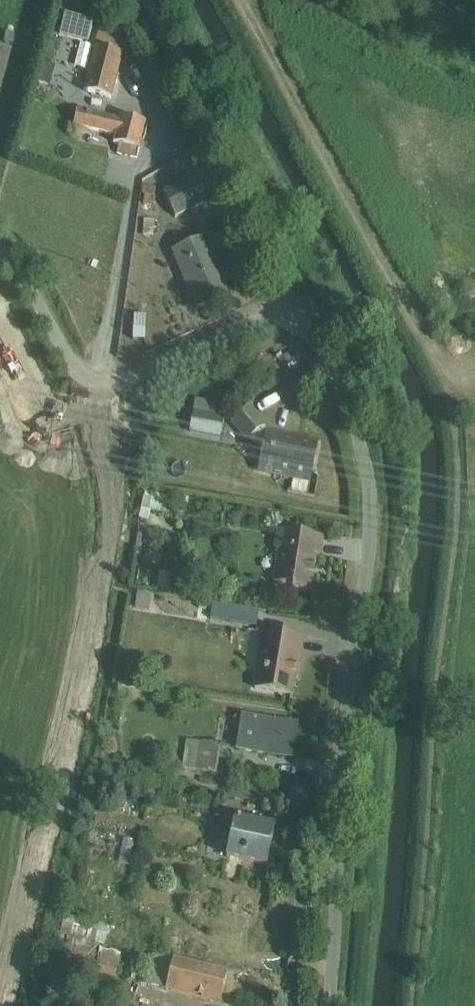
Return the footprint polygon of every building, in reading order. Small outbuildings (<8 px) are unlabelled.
[(81,18),(93,21),(103,23),(105,14),(83,9),(81,18)] [(93,21),(81,18),(80,21),(63,17),(59,36),(88,43),(93,21)] [(1,89),(12,49),(10,48),(14,34),(5,31),(1,46),(0,45),(0,89),(1,89)] [(89,72),(84,91),(111,98),(126,41),(99,34),(95,47),(93,46),(87,71),(89,72)] [(78,109),(74,126),(114,138),(113,144),(120,145),(117,153),(137,158),(146,122),(120,116),(119,119),(78,109)] [(195,176),(163,191),(176,216),(207,201),(195,176)] [(143,219),(142,236),(153,238),(154,220),(143,219)] [(207,238),(173,252),(196,308),(227,295),(218,274),(221,273),(207,238)] [(134,315),(133,339),(144,340),(145,315),(134,315)] [(193,411),(215,415),(217,403),(195,398),(193,411)] [(250,405),(231,421),(247,441),(248,440),(255,445),(262,449),(258,467),(311,477),(317,443),(265,433),(266,424),(250,405)] [(215,415),(193,411),(189,431),(221,437),(225,417),(215,415)] [(144,496),(139,519),(149,521),(151,511),(166,514),(169,501),(172,502),(172,498),(145,492),(144,496)] [(277,549),(272,585),(309,591),(315,555),(319,555),(322,536),(277,530),(274,548),(277,549)] [(137,592),(135,609),(148,610),(151,594),(137,592)] [(214,603),(210,619),(256,626),(258,611),(214,603)] [(262,631),(253,688),(290,694),(295,666),(299,666),(303,638),(262,631)] [(241,715),(236,749),(292,758),(297,724),(241,715)] [(178,745),(176,762),(182,766),(181,767),(215,773),(219,745),(186,740),(185,742),(183,742),(178,745)] [(234,817),(225,856),(266,865),(275,826),(234,817)] [(59,935),(97,943),(104,945),(107,935),(100,933),(103,924),(64,915),(59,935)] [(97,943),(59,935),(52,964),(90,972),(97,943)] [(101,947),(94,973),(115,977),(119,962),(114,960),(117,950),(109,948),(109,950),(103,949),(103,947),(101,947)] [(147,959),(141,982),(220,1001),(227,972),(152,955),(151,960),(147,959)]
